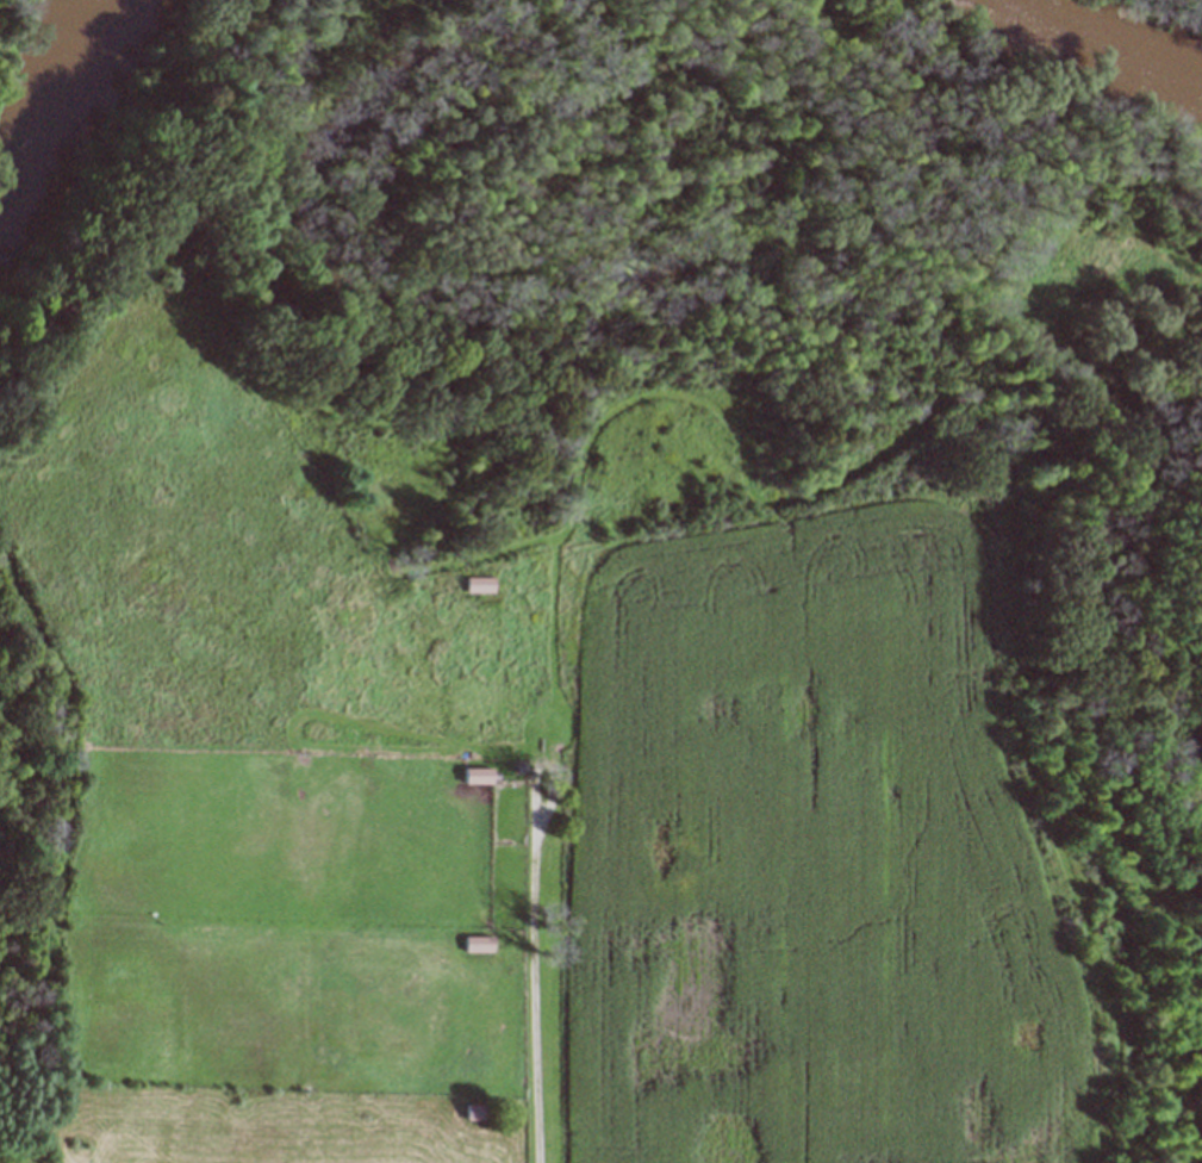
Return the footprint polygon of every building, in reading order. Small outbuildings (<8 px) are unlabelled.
[(493,577),(465,577),(465,592),(493,592),(493,577)] [(494,768),(465,768),(465,783),(494,783),(494,768)] [(493,951),(493,937),(466,937),(466,951),(493,951)]
